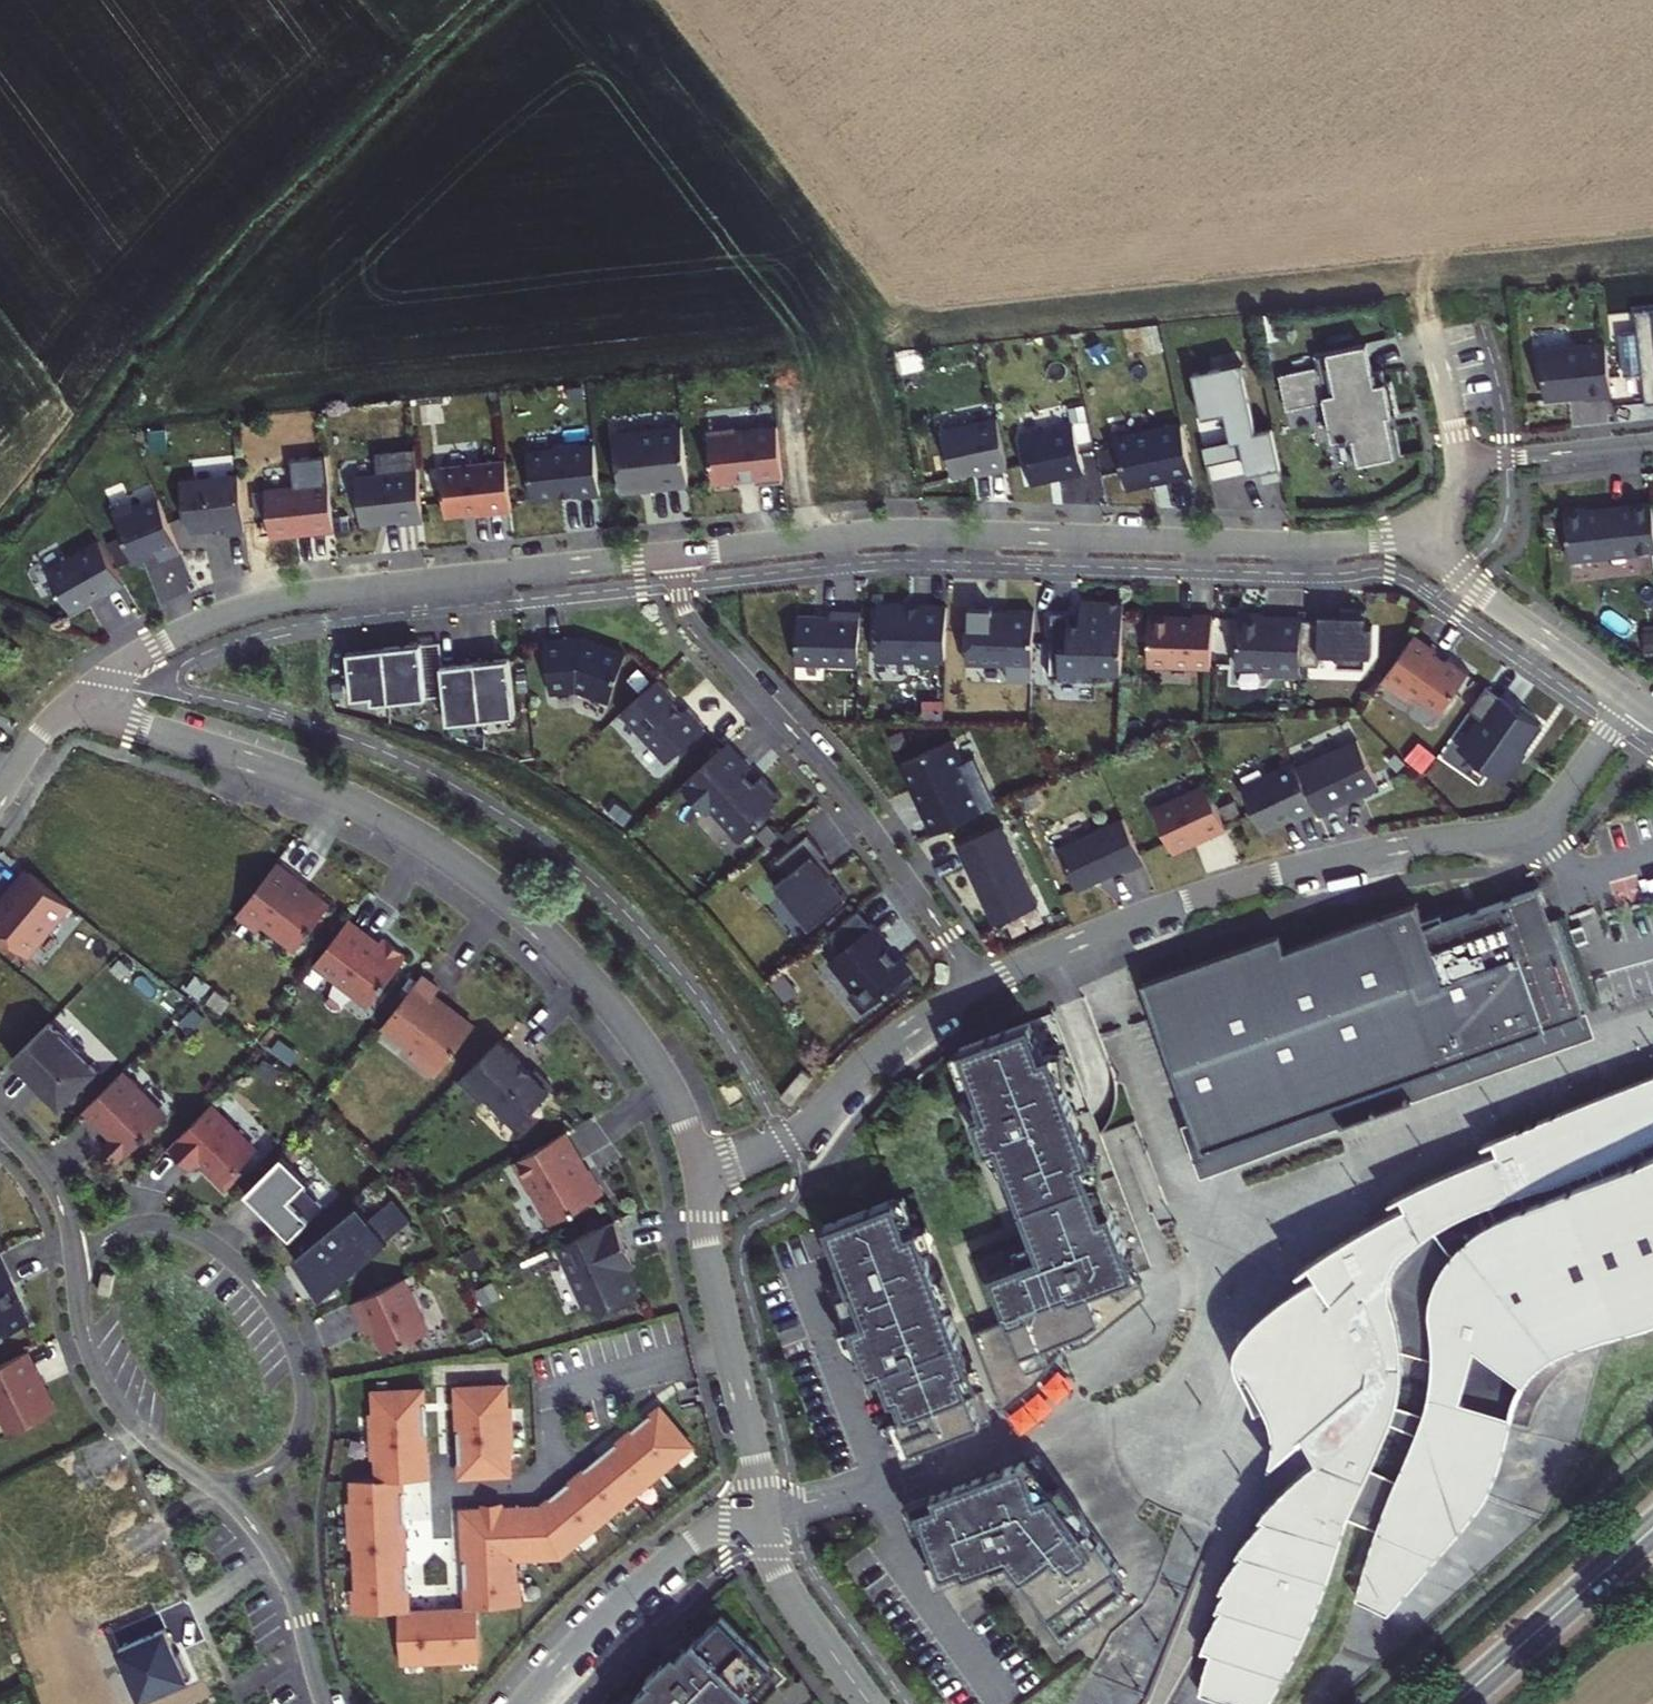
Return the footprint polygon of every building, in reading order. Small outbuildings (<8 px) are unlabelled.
[(1641,400),(1652,399),(1652,305),(1630,307),(1633,329),(1615,331),(1620,374),(1637,372),(1641,400)] [(1535,347),(1541,397),(1580,392),(1581,396),(1607,392),(1602,339),(1535,347)] [(1370,369),(1364,340),(1312,351),(1315,363),(1277,371),(1283,401),(1321,392),(1322,398),(1331,436),(1339,435),(1340,437),(1347,436),(1352,461),(1399,451),(1393,422),(1387,423),(1385,412),(1396,410),(1389,377),(1383,379),(1380,367),(1370,369)] [(1238,359),(1214,364),(1216,375),(1240,369),(1238,359)] [(1214,364),(1189,369),(1199,415),(1222,410),(1228,438),(1199,444),(1203,462),(1242,453),(1242,451),(1253,449),(1260,481),(1281,476),(1269,424),(1253,428),(1240,369),(1216,375),(1214,364)] [(1321,392),(1283,401),(1284,406),(1322,398),(1321,392)] [(940,429),(949,474),(984,467),(985,470),(1004,466),(993,417),(940,429)] [(1188,471),(1177,421),(1112,435),(1122,481),(1165,472),(1166,475),(1188,471)] [(752,483),(781,480),(773,423),(732,429),(730,425),(704,429),(709,482),(752,477),(752,483)] [(1079,471),(1069,424),(1017,435),(1026,479),(1057,473),(1058,475),(1079,471)] [(685,485),(678,426),(616,431),(611,441),(616,489),(649,485),(649,489),(685,485)] [(524,452),(529,497),(576,492),(578,495),(597,494),(590,445),(575,447),(575,444),(552,446),(552,448),(524,452)] [(438,467),(443,515),(462,512),(465,509),(473,508),(474,514),(508,511),(503,460),(438,467)] [(353,476),(358,524),(395,520),(395,523),(420,520),(414,470),(353,476)] [(181,518),(186,531),(222,527),(223,534),(242,532),(235,475),(177,481),(181,518)] [(262,489),(267,533),(307,529),(308,533),(331,530),(326,482),(262,489)] [(157,559),(177,551),(155,499),(131,509),(128,503),(109,511),(130,561),(138,558),(141,551),(148,554),(154,552),(157,559)] [(1580,506),(1560,508),(1564,557),(1652,547),(1647,501),(1580,510),(1580,506)] [(122,585),(97,540),(44,570),(68,612),(103,592),(105,595),(122,585)] [(1067,611),(1048,611),(1046,662),(1088,664),(1088,652),(1119,653),(1119,601),(1078,601),(1077,621),(1066,621),(1067,611)] [(874,605),(872,656),(942,658),(944,605),(915,604),(915,607),(902,607),(902,606),(874,605)] [(965,605),(963,661),(1004,662),(1003,677),(1029,678),(1031,609),(1004,608),(1004,611),(989,611),(989,606),(965,605)] [(1299,617),(1297,663),(1315,663),(1314,653),(1334,652),(1334,664),(1361,664),(1361,654),(1368,653),(1369,624),(1362,623),(1363,607),(1336,607),(1336,618),(1299,617)] [(794,615),(792,662),(855,664),(857,611),(827,610),(827,616),(794,615)] [(1234,612),(1232,664),(1261,665),(1260,671),(1296,671),(1297,663),(1298,617),(1275,616),(1275,619),(1262,618),(1258,612),(1234,612)] [(1190,615),(1147,615),(1144,662),(1207,664),(1209,614),(1190,613),(1190,615)] [(1444,657),(1409,634),(1378,677),(1406,697),(1409,691),(1437,711),(1465,669),(1445,654),(1444,657)] [(622,653),(578,638),(541,642),(547,692),(567,690),(567,687),(573,687),(585,691),(584,693),(606,701),(622,653)] [(438,665),(436,642),(417,644),(422,697),(442,695),(438,665)] [(422,697),(417,644),(393,647),(361,650),(344,652),(349,697),(368,695),(369,703),(422,697)] [(512,714),(506,657),(485,660),(456,663),(438,665),(442,695),(444,721),(512,714)] [(672,699),(653,679),(618,712),(664,761),(701,726),(684,707),(679,712),(669,701),(672,699)] [(1483,685),(1466,708),(1480,717),(1496,694),(1483,685)] [(1539,724),(1496,694),(1480,717),(1458,749),(1498,777),(1518,748),(1521,750),(1539,724)] [(1375,783),(1353,737),(1292,765),(1313,809),(1316,813),(1332,804),(1332,802),(1343,798),(1344,794),(1353,789),(1355,792),(1375,783)] [(949,738),(898,761),(922,811),(929,807),(938,828),(995,801),(972,754),(959,760),(949,738)] [(748,767),(724,742),(678,785),(702,811),(708,806),(739,839),(771,809),(768,806),(779,796),(759,775),(752,781),(743,772),(748,767)] [(1292,765),(1290,759),(1238,783),(1258,830),(1277,820),(1278,817),(1289,813),(1291,818),(1313,809),(1292,765)] [(1150,808),(1169,848),(1201,833),(1203,836),(1223,826),(1203,783),(1150,808)] [(931,831),(938,828),(929,807),(922,811),(931,831)] [(1141,860),(1120,817),(1055,847),(1075,888),(1123,865),(1124,868),(1141,860)] [(999,825),(955,845),(975,890),(979,888),(984,898),(981,899),(992,923),(1036,902),(999,825)] [(823,854),(805,832),(773,859),(785,873),(772,884),(807,926),(845,895),(816,859),(823,854)] [(291,875),(274,862),(233,916),(255,932),(262,923),(295,948),(327,904),(303,886),(300,890),(288,880),(291,875)] [(26,871),(11,890),(12,891),(4,899),(2,897),(0,900),(0,936),(22,954),(65,903),(26,871)] [(1141,980),(1210,1170),(1410,1097),(1403,1077),(1582,1012),(1535,884),(1422,925),(1413,899),(1283,947),(1277,931),(1141,980)] [(845,993),(859,1011),(888,986),(892,991),(909,977),(885,947),(876,953),(868,943),(878,935),(857,907),(825,933),(838,950),(831,955),(844,973),(842,975),(853,988),(845,993)] [(373,946),(342,923),(314,961),(369,1003),(404,956),(380,938),(373,946)] [(436,988),(418,975),(380,1025),(411,1049),(408,1054),(434,1074),(471,1025),(431,995),(436,988)] [(1052,1010),(957,1046),(970,1079),(959,1083),(972,1117),(976,1115),(989,1147),(995,1144),(1032,1240),(1019,1245),(1018,1241),(982,1255),(994,1286),(991,1287),(999,1305),(1001,1304),(1006,1317),(972,1330),(1002,1406),(1033,1381),(1060,1347),(1087,1336),(1143,1291),(1135,1269),(1149,1264),(1052,1010)] [(1410,1097),(1589,1032),(1582,1012),(1403,1077),(1410,1097)] [(96,1072),(46,1022),(10,1059),(59,1108),(96,1072)] [(529,1072),(496,1040),(457,1079),(478,1101),(484,1094),(514,1124),(550,1087),(532,1069),(529,1072)] [(799,1067),(777,1092),(787,1101),(809,1076),(799,1067)] [(1251,1703),(1275,1703),(1288,1679),(1310,1634),(1330,1583),(1350,1518),(1379,1530),(1360,1596),(1393,1612),(1481,1507),(1489,1493),(1503,1458),(1512,1426),(1510,1426),(1520,1393),(1528,1375),(1540,1362),(1553,1352),(1566,1344),(1575,1340),(1609,1327),(1652,1315),(1652,1071),(1615,1085),(1491,1136),(1496,1149),(1465,1161),(1399,1192),(1405,1204),(1352,1232),(1307,1260),(1309,1263),(1332,1296),(1296,1336),(1288,1347),(1283,1358),(1280,1366),(1280,1373),(1269,1373),(1271,1382),(1274,1394),(1278,1404),(1297,1432),(1302,1439),(1306,1436),(1319,1458),(1284,1490),(1264,1513),(1268,1516),(1252,1534),(1241,1550),(1247,1552),(1235,1568),(1224,1586),(1229,1590),(1220,1606),(1225,1609),(1214,1631),(1207,1650),(1215,1654),(1208,1676),(1205,1690),(1233,1697),(1236,1694),(1251,1703)] [(123,1080),(117,1074),(81,1110),(96,1125),(99,1122),(112,1135),(100,1147),(114,1161),(126,1149),(128,1151),(161,1118),(140,1097),(144,1093),(127,1076),(123,1080)] [(255,1149),(209,1104),(167,1146),(190,1170),(198,1162),(223,1186),(240,1170),(237,1167),(255,1149)] [(976,1115),(972,1117),(984,1148),(989,1147),(976,1115)] [(580,1159),(564,1131),(514,1160),(520,1170),(518,1171),(529,1191),(531,1190),(550,1222),(601,1193),(587,1168),(583,1171),(577,1161),(580,1159)] [(306,1179),(281,1154),(243,1192),(288,1237),(320,1205),(300,1185),(306,1179)] [(906,1229),(894,1196),(823,1223),(849,1290),(851,1289),(862,1317),(860,1318),(860,1320),(879,1368),(885,1385),(886,1385),(910,1447),(990,1417),(965,1351),(952,1356),(947,1344),(960,1339),(917,1225),(906,1229)] [(366,1217),(356,1204),(314,1239),(331,1259),(328,1262),(340,1276),(409,1219),(391,1197),(366,1217)] [(626,1251),(612,1219),(556,1245),(583,1305),(598,1311),(636,1294),(625,1268),(618,1254),(626,1251)] [(331,1259),(314,1239),(291,1258),(316,1296),(340,1276),(328,1262),(331,1259)] [(618,1254),(625,1268),(632,1265),(626,1251),(618,1254)] [(0,1263),(0,1335),(25,1323),(14,1300),(12,1301),(6,1289),(12,1287),(0,1263)] [(1296,1336),(1332,1296),(1309,1263),(1290,1275),(1275,1287),(1260,1302),(1245,1320),(1238,1335),(1242,1351),(1247,1362),(1252,1359),(1260,1372),(1273,1399),(1277,1412),(1278,1425),(1277,1431),(1277,1439),(1275,1445),(1297,1432),(1278,1404),(1274,1394),(1271,1382),(1269,1373),(1280,1373),(1280,1366),(1283,1358),(1288,1347),(1296,1336)] [(117,1273),(103,1271),(100,1294),(113,1296),(117,1273)] [(427,1330),(402,1277),(352,1301),(361,1321),(367,1318),(382,1351),(427,1330)] [(860,1320),(851,1323),(869,1371),(879,1368),(860,1320)] [(960,1339),(947,1344),(952,1356),(965,1351),(960,1339)] [(26,1351),(0,1364),(0,1418),(7,1433),(52,1411),(33,1372),(36,1371),(26,1351)] [(505,1383),(454,1386),(459,1476),(510,1473),(509,1451),(512,1451),(510,1404),(506,1404),(505,1383)] [(428,1477),(423,1387),(371,1390),(373,1411),(369,1411),(372,1458),(375,1458),(376,1480),(402,1478),(428,1477)] [(540,1504),(573,1544),(692,1444),(659,1404),(540,1504)] [(1036,1451),(913,1499),(944,1579),(991,1561),(991,1563),(1007,1557),(1061,1628),(1121,1584),(1108,1567),(1117,1561),(1036,1451)] [(409,1610),(402,1478),(376,1480),(351,1481),(352,1502),(348,1503),(351,1550),(354,1549),(356,1589),(353,1589),(354,1612),(398,1610),(409,1610)] [(573,1544),(540,1504),(523,1505),(525,1557),(559,1555),(573,1544)] [(523,1505),(461,1509),(466,1606),(477,1606),(521,1603),(519,1579),(516,1579),(515,1558),(525,1557),(523,1505)] [(1129,1596),(1121,1584),(1061,1628),(1069,1640),(1129,1596)] [(480,1658),(477,1606),(466,1606),(409,1610),(398,1610),(401,1662),(480,1658)] [(724,1613),(701,1636),(698,1633),(626,1703),(742,1703),(755,1691),(749,1686),(773,1662),(724,1613)]
